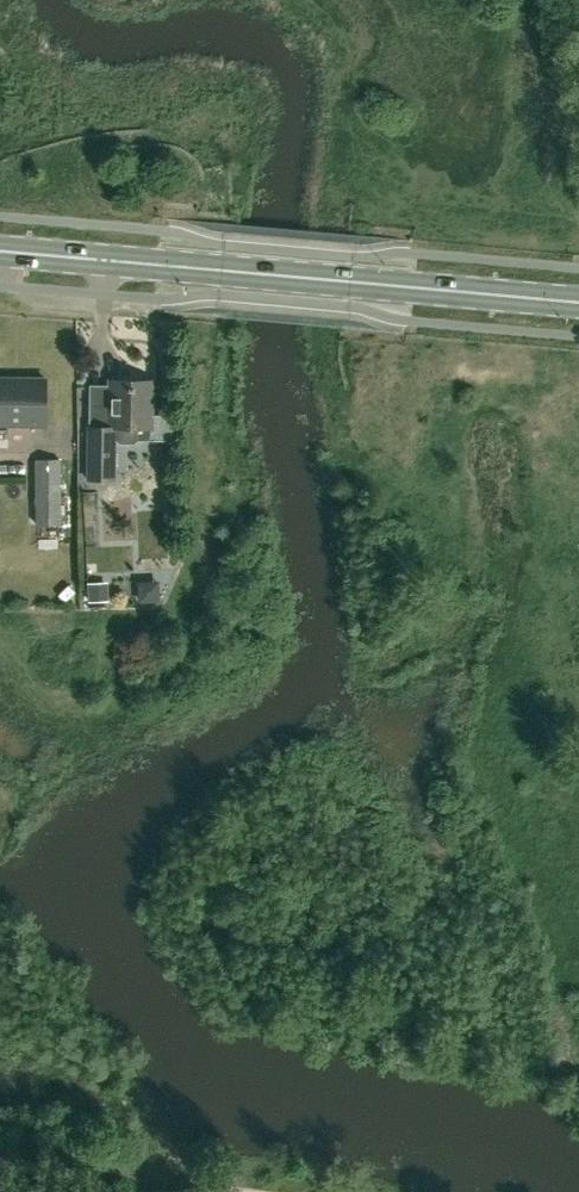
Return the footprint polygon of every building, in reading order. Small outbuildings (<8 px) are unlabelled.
[(45,425),(45,379),(25,379),(25,378),(23,378),(23,379),(13,379),(13,378),(11,378),(0,378),(0,424),(45,425)] [(151,415),(151,379),(108,379),(108,404),(89,404),(89,479),(115,479),(115,438),(119,443),(133,443),(136,438),(144,438),(170,438),(170,415),(151,415)] [(35,525),(61,524),(59,458),(34,459),(35,525)]
